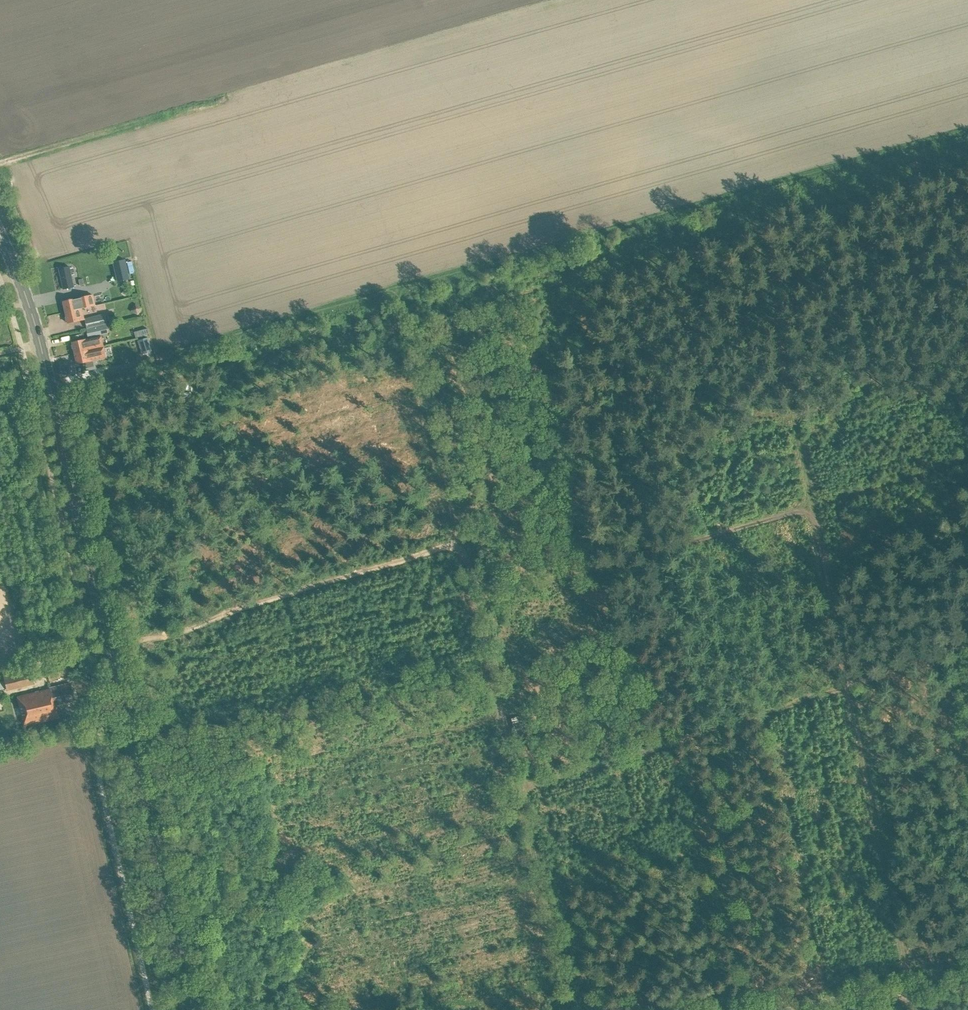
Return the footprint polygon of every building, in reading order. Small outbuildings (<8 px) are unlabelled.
[(125,259),(112,262),(117,283),(130,280),(125,259)] [(69,267),(59,269),(63,289),(73,287),(69,267)] [(65,312),(81,309),(96,305),(93,295),(63,302),(65,312)] [(81,309),(65,312),(67,323),(84,319),(81,309)] [(104,314),(87,318),(84,319),(86,330),(106,325),(104,314)] [(105,326),(85,330),(87,338),(106,334),(105,326)] [(74,353),(103,347),(101,336),(72,343),(74,353)] [(146,339),(136,342),(140,355),(150,352),(146,339)] [(103,347),(74,353),(77,364),(105,357),(103,347)] [(2,672),(6,689),(7,690),(34,684),(30,665),(2,672)] [(49,680),(68,675),(65,665),(47,669),(49,680)] [(56,705),(74,701),(70,683),(48,688),(49,689),(18,696),(24,726),(58,717),(56,705)]
